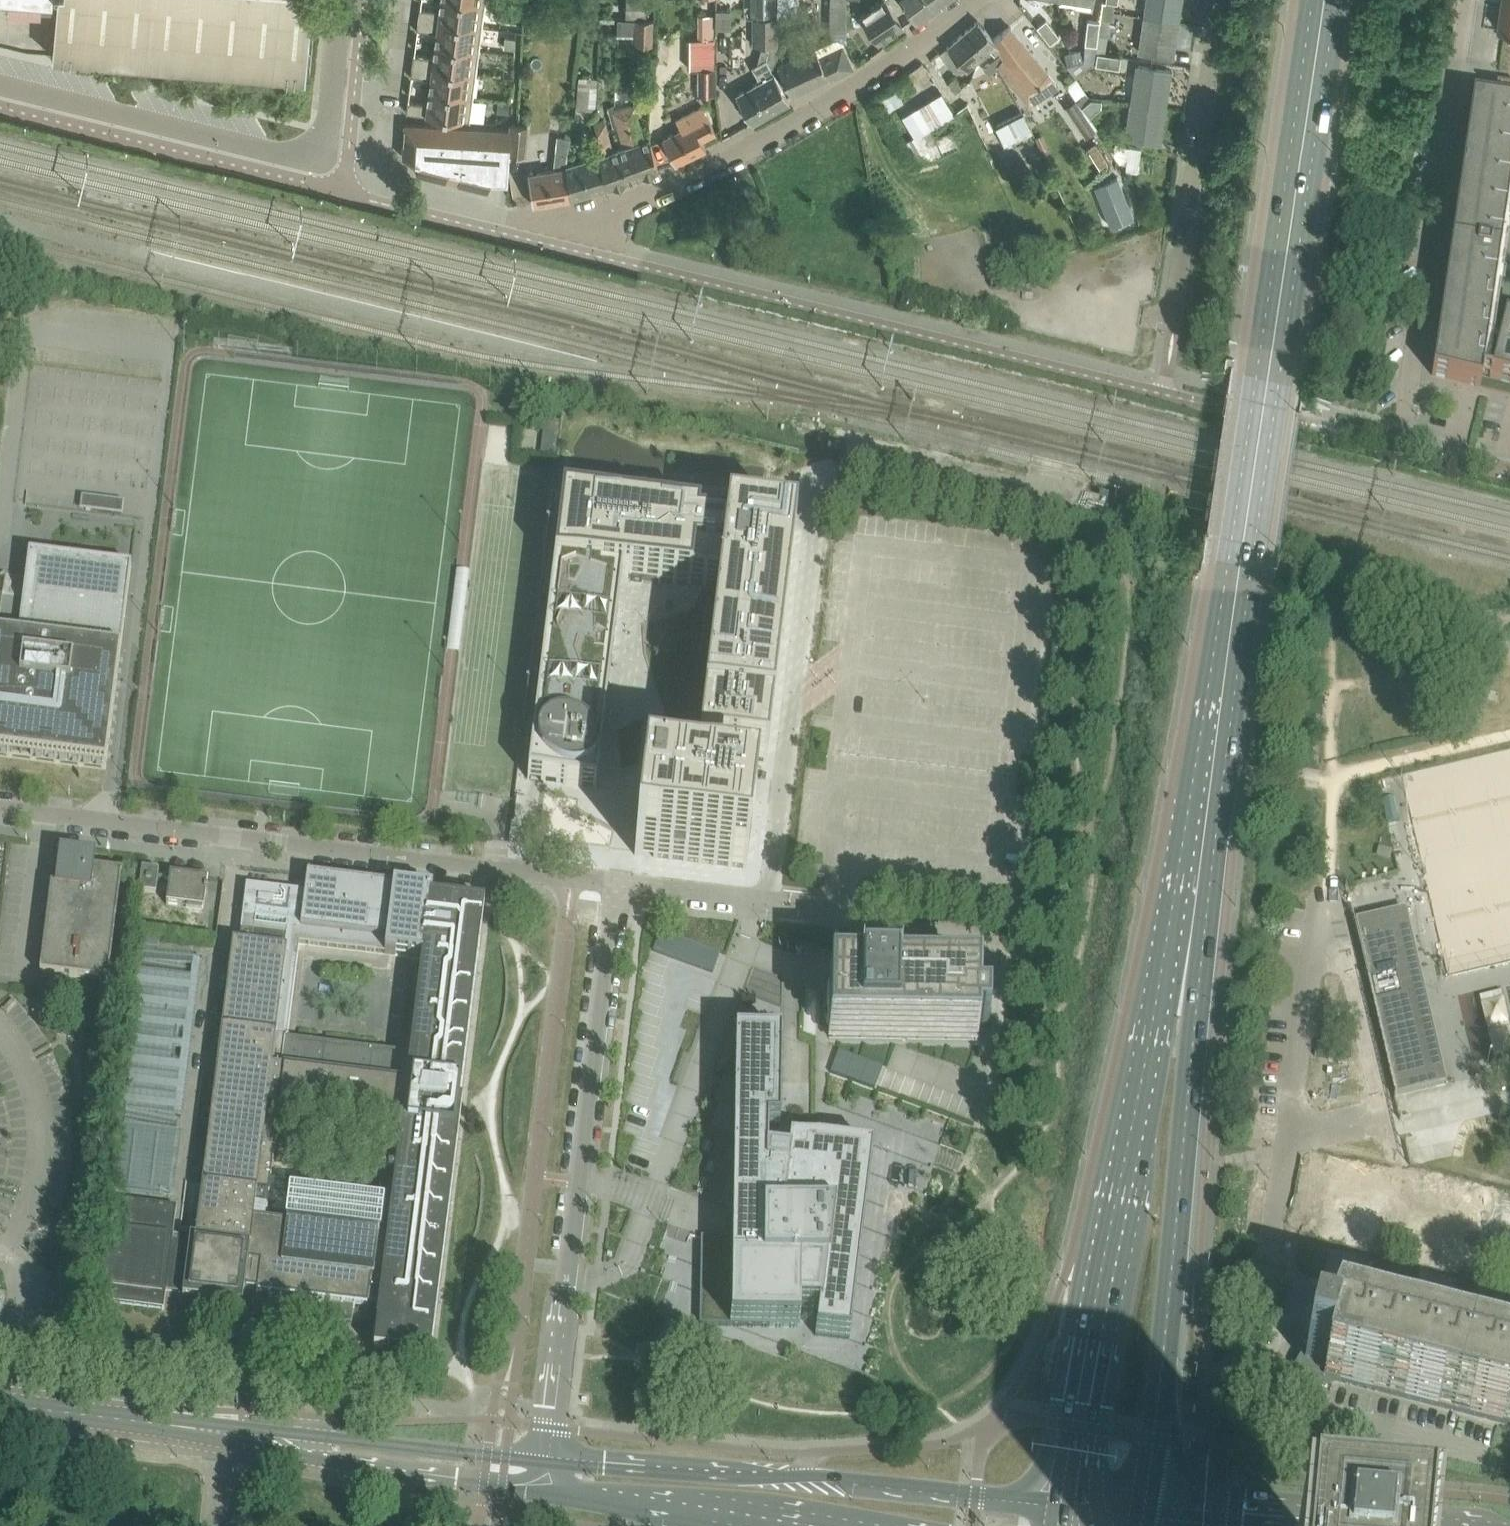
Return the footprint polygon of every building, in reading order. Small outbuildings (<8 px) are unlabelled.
[(312,0),(57,0),(52,56),(305,77),(312,0)] [(481,26),(485,3),(464,0),(441,0),(439,10),(419,7),(418,18),(481,26)] [(626,18),(637,18),(647,19),(647,0),(627,0),(626,18)] [(757,14),(777,14),(777,0),(757,0),(757,14)] [(778,19),(799,19),(800,0),(779,0),(778,19)] [(827,33),(837,37),(844,41),(845,0),(828,0),(827,33)] [(878,41),(902,25),(885,0),(880,0),(860,14),(878,41)] [(936,6),(932,0),(901,0),(917,21),(936,6)] [(1146,15),(1176,20),(1179,0),(1148,0),(1146,15)] [(1101,9),(1114,10),(1115,2),(1105,1),(1102,1),(1101,9)] [(1502,5),(1499,28),(1509,29),(1509,6),(1502,5)] [(1101,17),(1111,18),(1113,19),(1114,10),(1101,9),(1100,17),(1101,17)] [(777,15),(753,15),(753,44),(764,44),(777,44),(777,15)] [(1171,57),(1176,20),(1146,15),(1140,52),(1171,57)] [(1098,34),(1108,36),(1111,18),(1101,17),(1100,20),(1098,34)] [(437,31),(435,43),(478,49),(481,26),(418,18),(417,28),(437,31)] [(618,34),(636,35),(637,18),(626,18),(618,18),(618,34)] [(637,18),(636,35),(636,43),(654,43),(655,19),(647,19),(637,18)] [(1048,18),(1039,25),(1052,42),(1061,35),(1048,18)] [(1098,34),(1100,20),(1087,18),(1084,42),(1097,44),(1098,34)] [(977,20),(962,33),(981,56),(990,48),(994,54),(1000,48),(994,39),(977,20)] [(1048,73),(1009,27),(994,39),(1000,48),(1007,61),(1027,86),(1048,73)] [(966,69),(981,56),(962,33),(946,46),(966,69)] [(1108,36),(1098,34),(1097,44),(1096,51),(1106,53),(1108,36)] [(505,36),(504,47),(515,49),(516,38),(505,36)] [(699,37),(688,37),(688,67),(699,67),(714,67),(714,37),(699,37)] [(412,64),(475,72),(478,49),(435,43),(433,56),(413,53),(412,64)] [(761,80),(735,93),(751,121),(751,122),(790,100),(772,67),(778,56),(777,44),(764,44),(760,60),(752,64),(761,80)] [(828,79),(853,68),(842,44),(819,55),(816,47),(777,65),(790,94),(827,77),(828,79)] [(1083,48),(1066,52),(1069,64),(1086,60),(1083,48)] [(940,51),(931,57),(951,85),(960,78),(940,51)] [(1119,66),(1120,55),(1097,52),(1095,63),(1119,66)] [(431,77),(429,90),(472,95),(475,72),(412,64),(411,75),(431,77)] [(1133,101),(1164,106),(1169,69),(1138,65),(1133,101)] [(699,67),(698,93),(714,94),(714,67),(699,67)] [(579,76),(577,107),(598,108),(599,77),(579,76)] [(621,84),(620,97),(632,98),(632,84),(621,84)] [(896,86),(877,98),(886,112),(905,100),(896,86)] [(469,120),(472,95),(429,90),(427,102),(407,100),(406,111),(469,120)] [(1085,91),(1077,99),(1083,105),(1084,106),(1092,98),(1091,97),(1085,91)] [(1432,375),(1439,377),(1480,387),(1480,386),(1482,377),(1489,379),(1490,377),(1492,371),(1488,370),(1491,348),(1497,349),(1498,344),(1492,343),(1499,293),(1502,293),(1504,279),(1501,279),(1505,252),(1506,252),(1508,243),(1509,244),(1509,237),(1509,229),(1509,227),(1509,96),(1495,94),(1495,96),(1498,96),(1497,104),(1483,102),(1482,102),(1473,101),(1472,101),(1432,375)] [(1092,98),(1084,106),(1092,115),(1102,105),(1103,98),(1098,98),(1092,98)] [(498,99),(496,111),(508,112),(509,100),(498,99)] [(1133,101),(1127,138),(1158,143),(1164,106),(1133,101)] [(634,104),(611,111),(622,147),(620,147),(630,178),(644,173),(628,115),(633,114),(631,109),(635,108),(634,104)] [(662,138),(675,163),(706,148),(701,139),(715,132),(701,104),(675,117),(681,128),(662,138)] [(644,173),(658,168),(648,136),(644,138),(635,108),(631,109),(633,114),(628,115),(644,173)] [(987,131),(993,145),(1030,127),(1023,114),(987,131)] [(600,155),(609,186),(630,178),(620,147),(614,149),(605,119),(591,124),(600,155)] [(490,178),(507,179),(508,153),(510,129),(462,127),(404,123),(403,156),(418,160),(416,172),(446,179),(446,177),(458,180),(458,182),(487,189),(490,178)] [(511,123),(510,129),(508,153),(524,154),(527,124),(518,124),(511,123)] [(951,130),(936,136),(943,153),(958,147),(951,130)] [(527,172),(532,204),(571,197),(567,165),(568,150),(570,137),(558,136),(557,148),(555,168),(527,172)] [(1129,144),(1125,168),(1137,170),(1141,146),(1129,144)] [(609,186),(600,155),(567,165),(571,197),(609,186)] [(1125,189),(1105,197),(1118,234),(1139,227),(1125,189)] [(993,279),(993,288),(1015,290),(1013,280),(993,279)] [(1509,315),(1507,320),(1504,320),(1498,344),(1497,349),(1492,371),(1490,377),(1489,379),(1509,384),(1509,315)] [(550,596),(528,779),(596,787),(600,754),(601,743),(602,739),(603,728),(604,724),(605,713),(606,709),(607,698),(607,694),(609,684),(609,679),(611,669),(618,605),(622,579),(622,578),(632,579),(632,581),(642,582),(642,580),(718,590),(698,755),(766,763),(795,530),(794,530),(700,518),(698,518),(562,501),(553,571),(550,596)] [(3,572),(0,574),(0,757),(12,758),(98,769),(106,770),(131,567),(28,555),(26,575),(6,573),(3,572)] [(635,851),(635,855),(643,856),(653,857),(746,869),(755,800),(643,787),(641,805),(639,805),(637,815),(639,816),(638,826),(637,836),(636,840),(635,851)] [(1380,848),(1378,856),(1388,859),(1390,851),(1380,848)] [(51,887),(40,974),(107,983),(121,876),(122,876),(122,874),(98,871),(92,871),(93,860),(94,860),(94,858),(77,865),(62,864),(59,888),(51,887)] [(156,894),(158,878),(159,870),(142,868),(139,892),(156,894)] [(170,879),(167,905),(204,910),(206,893),(207,894),(208,889),(206,889),(207,880),(170,875),(170,879)] [(197,1223),(195,1240),(190,1239),(189,1246),(172,1244),(177,1208),(118,1201),(105,1303),(164,1310),(166,1291),(184,1293),(183,1299),(242,1307),(244,1291),(245,1292),(256,1294),(256,1295),(330,1304),(329,1313),(341,1314),(352,1315),(353,1307),(367,1309),(367,1308),(378,1309),(376,1324),(377,1324),(374,1350),(374,1352),(430,1359),(462,1104),(459,1104),(461,1091),(477,964),(478,951),(479,951),(478,951),(484,906),(476,905),(431,900),(432,892),(307,877),(305,894),(246,886),(243,913),(246,914),(245,922),(244,930),(241,930),(239,944),(232,943),(232,945),(236,945),(226,1029),(222,1028),(217,1063),(222,1064),(221,1069),(221,1073),(216,1073),(212,1110),(211,1113),(197,1223)] [(1399,923),(1357,933),(1360,944),(1395,1096),(1437,1086),(1399,923)] [(661,929),(653,948),(715,973),(723,954),(661,929)] [(830,1031),(829,1039),(976,1041),(977,1033),(988,1033),(988,1010),(982,1010),(977,1009),(978,981),(897,979),(897,978),(870,977),(868,977),(839,977),(829,977),(828,1031),(830,1031)] [(733,1126),(732,1217),(730,1217),(729,1217),(728,1218),(727,1219),(726,1220),(725,1221),(725,1222),(725,1224),(725,1225),(725,1226),(726,1227),(727,1228),(728,1229),(729,1230),(730,1230),(731,1231),(731,1237),(701,1236),(699,1326),(800,1328),(800,1313),(818,1313),(815,1336),(850,1340),(873,1152),(790,1142),(788,1158),(767,1155),(768,1127),(780,1128),(781,1039),(735,1038),(733,1126)] [(1405,1259),(1407,1253),(1382,1247),(1381,1253),(1405,1259)] [(1509,1425),(1509,1372),(1335,1328),(1335,1329),(1315,1324),(1312,1338),(1310,1338),(1304,1362),(1305,1362),(1301,1381),(1315,1385),(1327,1388),(1329,1379),(1509,1425)]
